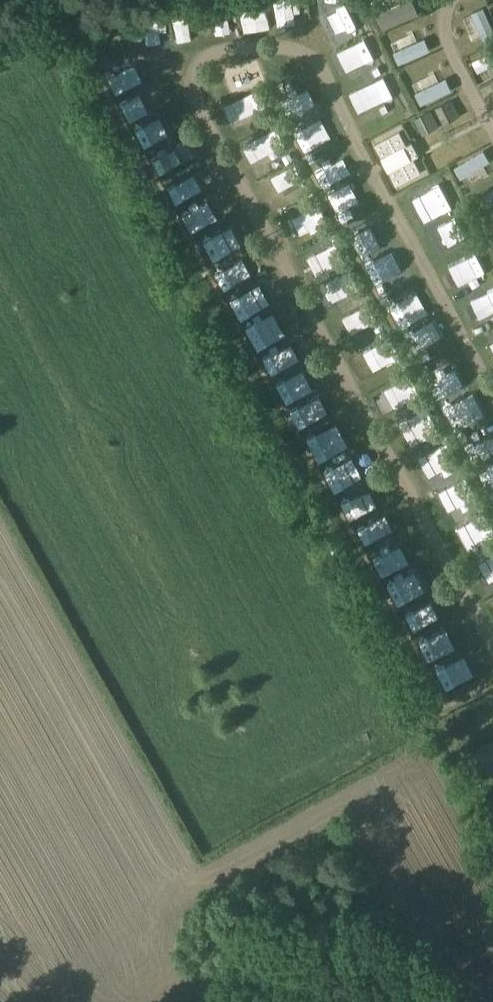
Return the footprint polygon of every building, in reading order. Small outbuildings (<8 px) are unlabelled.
[(172,27),(187,26),(185,0),(171,0),(172,27)] [(198,24),(217,21),(214,0),(195,0),(198,24)] [(379,13),(385,27),(417,13),(411,0),(407,0),(379,13)] [(123,7),(131,36),(153,31),(145,2),(123,7)] [(486,43),(492,39),(492,29),(483,7),(472,12),(486,43)] [(85,13),(87,22),(109,19),(108,9),(85,13)] [(389,32),(395,44),(427,30),(421,18),(389,32)] [(346,55),(369,45),(362,30),(340,41),(346,55)] [(394,51),(399,63),(429,49),(424,37),(394,51)] [(473,60),(478,71),(492,64),(492,50),(473,60)] [(414,91),(450,73),(443,60),(408,78),(414,91)] [(371,96),(391,87),(380,64),(361,73),(371,96)] [(445,77),(415,92),(421,103),(451,88),(445,77)] [(121,108),(138,100),(129,81),(112,90),(121,108)] [(248,103),(259,99),(255,85),(227,94),(232,110),(248,105),(248,103)] [(448,100),(436,106),(444,123),(456,116),(448,100)] [(132,121),(139,135),(166,121),(159,107),(132,121)] [(288,123),(297,136),(313,125),(305,112),(288,123)] [(432,120),(427,112),(415,118),(419,127),(432,120)] [(260,145),(280,135),(271,116),(251,125),(260,145)] [(399,130),(373,143),(384,162),(381,163),(385,170),(387,169),(395,185),(421,171),(413,157),(418,154),(411,141),(406,144),(399,130)] [(145,144),(153,164),(169,157),(161,137),(145,144)] [(309,163),(336,153),(330,137),(303,147),(309,163)] [(489,160),(483,150),(454,166),(460,177),(489,160)] [(295,162),(269,168),(273,186),(299,180),(295,162)] [(185,164),(162,176),(171,193),(194,181),(185,164)] [(438,179),(410,193),(420,211),(447,197),(438,179)] [(335,209),(359,198),(352,183),(328,194),(335,209)] [(481,212),(492,205),(492,189),(474,200),(481,212)] [(184,220),(200,215),(196,200),(179,205),(184,220)] [(487,226),(492,223),(492,209),(482,215),(487,226)] [(214,239),(222,235),(210,212),(202,216),(214,239)] [(426,229),(434,245),(464,229),(456,213),(426,229)] [(355,249),(384,232),(375,216),(360,224),(359,222),(344,230),(355,249)] [(188,231),(198,248),(212,240),(202,222),(188,231)] [(326,222),(308,235),(321,252),(338,239),(326,222)] [(461,264),(480,255),(473,238),(453,247),(461,264)] [(204,260),(215,279),(234,268),(223,249),(204,260)] [(375,282),(392,272),(382,255),(365,266),(375,282)] [(346,258),(325,269),(335,288),(356,277),(346,258)] [(230,309),(258,296),(248,274),(220,287),(230,309)] [(475,305),(492,296),(492,283),(488,274),(465,286),(475,305)] [(383,295),(394,316),(413,306),(403,285),(383,295)] [(356,319),(375,310),(366,293),(347,302),(356,319)] [(258,301),(239,316),(248,327),(266,312),(258,301)] [(388,331),(362,342),(368,357),(394,346),(388,331)] [(265,366),(282,355),(272,339),(255,350),(265,366)] [(421,369),(428,386),(454,375),(446,358),(421,369)] [(300,379),(290,364),(270,377),(279,392),(300,379)] [(410,371),(381,383),(388,401),(417,389),(410,371)] [(403,427),(431,412),(422,396),(394,410),(403,427)] [(303,433),(309,447),(335,436),(329,422),(303,433)] [(468,454),(492,442),(492,441),(485,425),(459,437),(468,454)] [(425,473),(456,457),(448,441),(416,457),(425,473)] [(492,468),(479,474),(488,492),(492,490),(492,468)] [(447,485),(455,502),(475,493),(467,476),(447,485)] [(479,500),(462,509),(472,529),(489,520),(479,500)] [(492,559),(492,541),(470,549),(476,565),(492,559)] [(405,619),(432,605),(421,586),(395,600),(405,619)] [(421,648),(449,637),(442,618),(413,629),(421,648)] [(432,664),(440,678),(456,669),(448,655),(432,664)] [(452,703),(477,691),(471,677),(446,688),(452,703)] [(464,719),(461,712),(452,716),(456,723),(464,719)]
